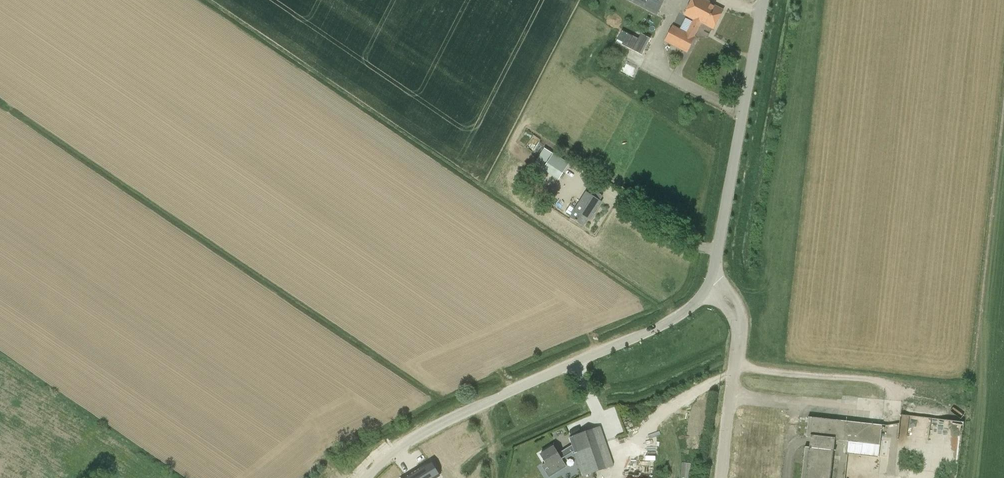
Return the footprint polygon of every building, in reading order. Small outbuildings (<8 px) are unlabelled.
[(657,15),(664,0),(628,0),(657,15)] [(722,10),(708,3),(709,2),(705,0),(692,0),(685,14),(694,18),(687,31),(673,24),(664,41),(687,52),(695,37),(694,37),(702,22),(713,28),(722,10)] [(536,161),(544,167),(543,169),(559,179),(569,163),(544,147),(544,148),(539,145),(534,153),(539,156),(536,161)] [(571,217),(583,225),(590,215),(592,216),(601,202),(599,201),(602,197),(601,195),(593,189),(590,189),(588,193),(586,192),(571,217)] [(878,457),(882,425),(808,417),(806,436),(849,441),(847,453),(878,457)] [(582,477),(613,466),(614,465),(614,464),(600,426),(569,437),(571,445),(558,453),(556,450),(558,449),(556,445),(541,454),(549,467),(574,452),(582,477)] [(834,450),(809,447),(805,446),(801,477),(830,477),(834,450)] [(440,477),(432,462),(403,477),(437,477),(440,477)]
